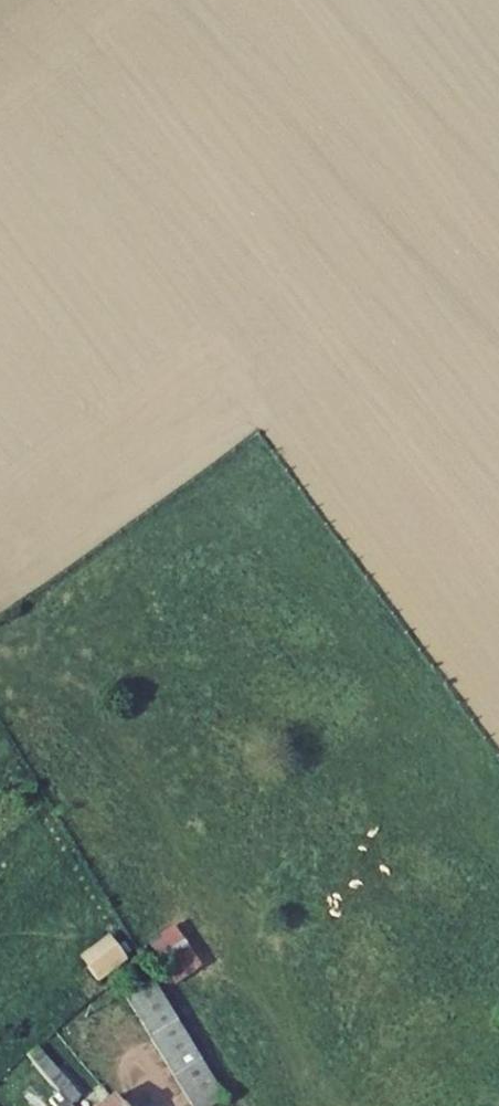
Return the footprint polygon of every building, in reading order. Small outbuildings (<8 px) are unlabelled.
[(111,931),(80,953),(98,980),(130,958),(111,931)] [(153,982),(125,999),(190,1105),(216,1105),(225,1100),(153,982)] [(79,1099),(37,1049),(29,1056),(60,1092),(49,1101),(53,1105),(71,1105),(79,1099)]
